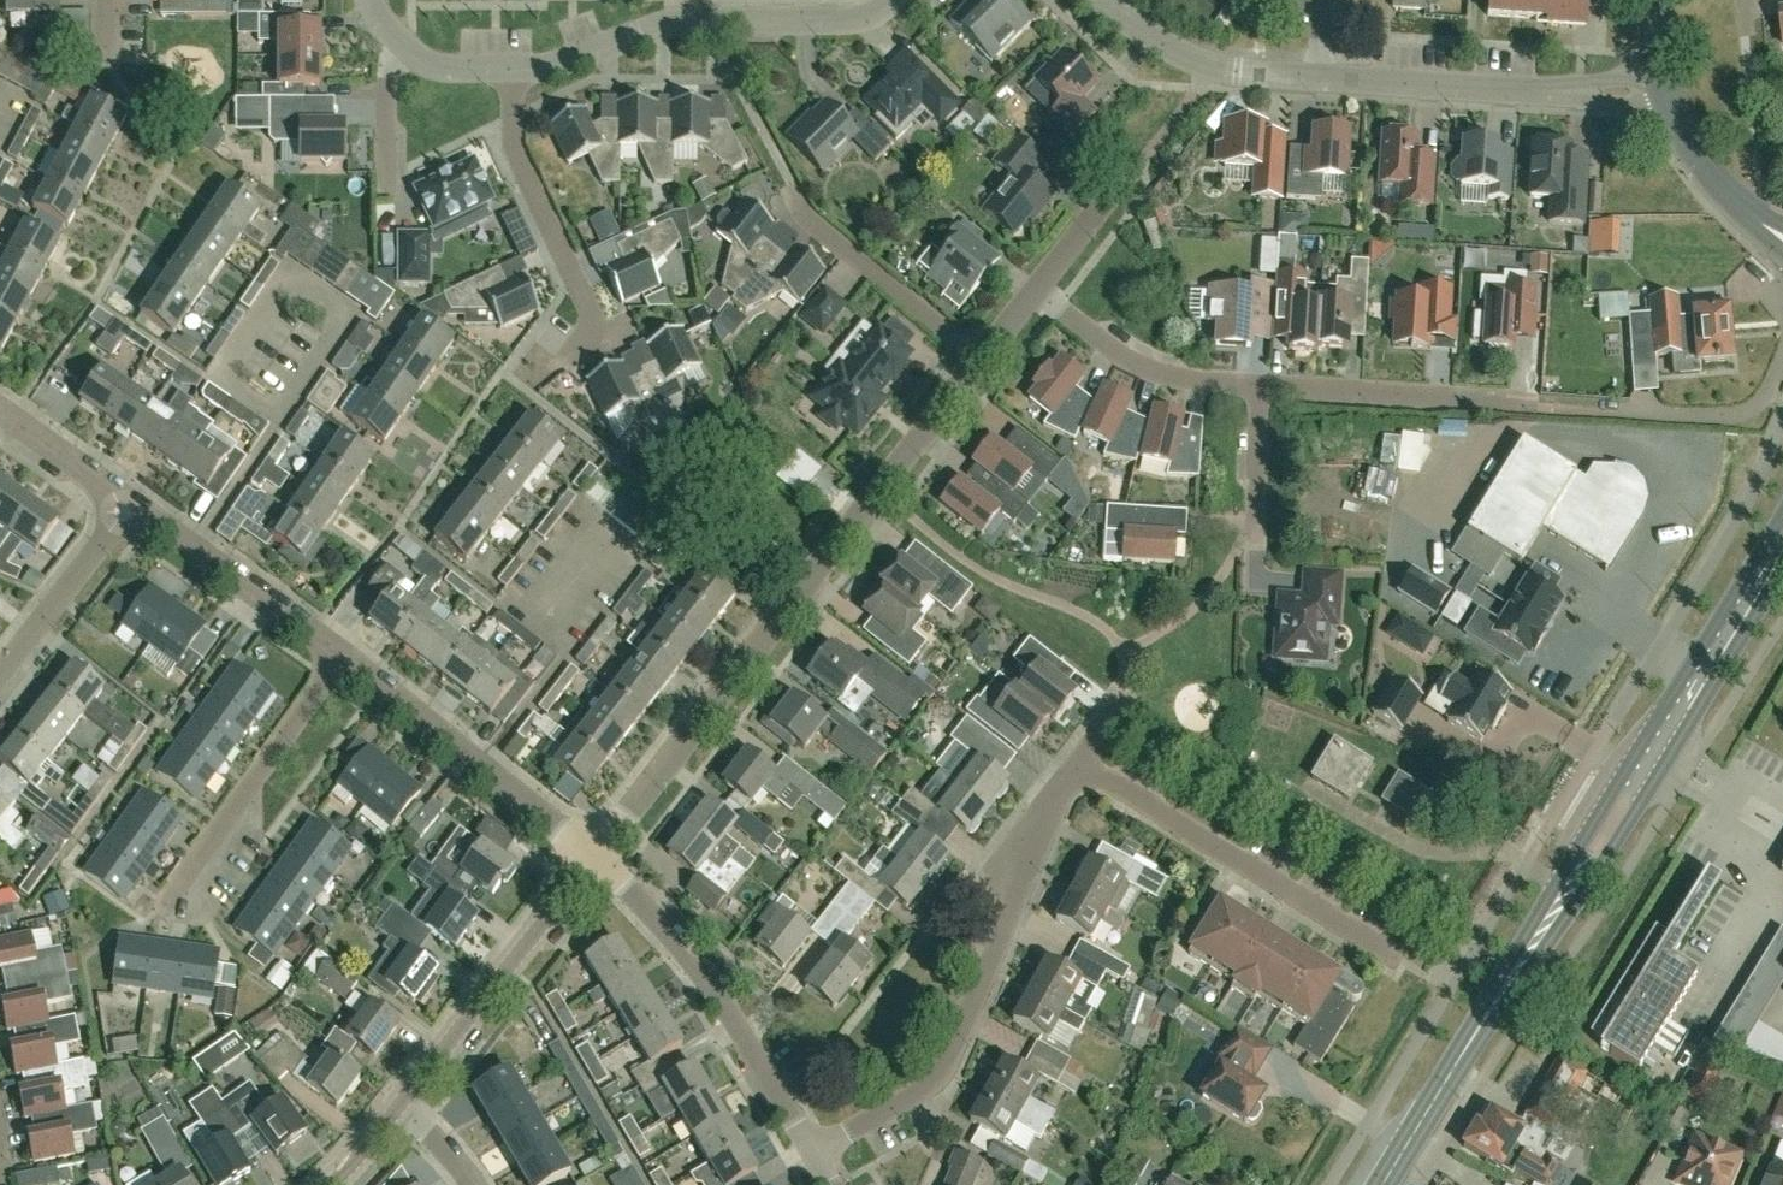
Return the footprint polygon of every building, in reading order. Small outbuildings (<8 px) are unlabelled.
[(5,14),(35,14),(35,0),(5,0),(5,14)] [(35,14),(59,14),(59,0),(35,0),(35,14)] [(150,3),(160,3),(185,3),(185,17),(224,17),(225,2),(207,2),(207,0),(150,0),(150,3)] [(1001,12),(988,0),(973,0),(950,23),(992,65),(1033,24),(1011,2),(1001,12)] [(1011,2),(1009,0),(988,0),(1001,12),(1011,2)] [(1426,0),(1392,0),(1392,9),(1425,11),(1426,0)] [(1515,0),(1488,0),(1487,17),(1513,19),(1515,0)] [(1513,19),(1547,21),(1548,0),(1515,0),(1513,19)] [(1547,21),(1546,28),(1573,30),(1585,19),(1587,0),(1548,0),(1547,21)] [(224,17),(234,17),(234,2),(225,2),(224,17)] [(237,17),(258,17),(264,17),(264,2),(234,2),(234,17),(237,17)] [(160,17),(185,17),(185,3),(160,3),(160,17)] [(89,14),(63,14),(63,42),(90,42),(89,14)] [(237,17),(237,39),(258,39),(258,17),(237,17)] [(279,59),(319,59),(319,30),(310,30),(289,30),(289,17),(264,17),(258,17),(258,39),(258,45),(279,45),(279,59)] [(310,17),(289,17),(289,30),(310,30),(310,17)] [(17,59),(3,52),(0,59),(0,78),(5,81),(17,59)] [(893,69),(897,73),(866,104),(886,123),(881,127),(897,142),(911,128),(920,136),(935,121),(940,126),(959,107),(907,55),(893,69)] [(1073,139),(1096,115),(1083,101),(1096,88),(1064,55),(1037,83),(1062,108),(1052,118),(1073,139)] [(19,88),(30,67),(17,59),(5,81),(19,88)] [(319,88),(319,59),(279,59),(279,88),(262,88),(262,101),(269,101),(304,101),(304,88),(319,88)] [(37,98),(48,77),(30,67),(19,88),(37,98)] [(48,77),(37,98),(35,102),(45,108),(58,82),(48,77)] [(243,85),(243,101),(258,101),(258,85),(243,85)] [(95,93),(90,103),(124,121),(129,112),(95,93)] [(618,124),(618,105),(618,94),(601,94),(602,124),(618,124)] [(656,94),(656,105),(656,124),(672,124),(672,105),(672,94),(656,94)] [(709,124),(726,125),(726,95),(709,95),(709,105),(709,124)] [(243,101),(236,101),(236,135),(269,135),(269,133),(269,101),(262,101),(258,101),(243,101)] [(274,146),(281,146),(300,146),(300,170),(344,170),(343,127),(334,127),(303,127),(304,101),(269,101),(269,133),(269,135),(269,141),(274,146)] [(334,101),(304,101),(303,127),(334,127),(334,101)] [(962,118),(973,130),(989,116),(982,109),(975,101),(959,115),(962,118)] [(76,130),(110,148),(124,121),(90,103),(82,119),(67,111),(61,122),(76,130)] [(673,148),(672,124),(656,124),(656,105),(646,105),(618,105),(618,124),(619,148),(638,148),(655,186),(673,186),(673,148)] [(672,124),(673,148),(698,148),(733,173),(748,164),(732,136),(726,125),(709,124),(709,105),(698,105),(672,105),(672,124)] [(843,123),(827,107),(814,119),(811,117),(789,139),(824,174),(855,143),(859,139),(843,123)] [(18,134),(29,139),(42,114),(31,109),(18,134)] [(619,148),(618,124),(602,124),(592,129),(584,112),(550,128),(569,166),(588,157),(602,186),(619,186),(619,148)] [(859,139),(870,128),(856,114),(854,112),(843,123),(859,139)] [(956,148),(973,130),(962,118),(944,135),(956,148)] [(1004,134),(987,121),(973,139),(990,153),(1004,134)] [(226,133),(213,124),(199,144),(213,153),(226,133)] [(1264,128),(1226,126),(1224,147),(1219,149),(1216,153),(1216,159),(1218,164),(1223,165),(1223,168),(1255,170),(1254,183),(1253,200),(1279,201),(1282,143),(1283,139),(1263,137),(1264,128)] [(875,163),(890,148),(870,128),(859,139),(855,143),(875,163)] [(96,175),(110,148),(76,130),(61,157),(96,175)] [(1304,171),(1288,170),(1286,198),(1314,200),(1315,182),(1322,183),(1322,177),(1344,179),(1348,133),(1314,131),(1313,146),(1312,154),(1306,154),(1304,171)] [(1436,156),(1414,155),(1415,137),(1411,137),(1409,133),(1399,132),(1396,136),(1383,135),(1380,186),(1401,187),(1400,201),(1400,205),(1430,207),(1432,177),(1435,177),(1436,156)] [(17,161),(29,139),(18,134),(6,156),(17,161)] [(1015,238),(1029,220),(1037,211),(1040,214),(1053,198),(1029,178),(1044,160),(1037,155),(1018,139),(1003,157),(997,164),(1014,179),(1012,182),(986,214),(1015,238)] [(1037,155),(1044,160),(1054,168),(1066,156),(1050,141),(1037,155)] [(1458,163),(1452,169),(1451,178),(1457,184),(1460,184),(1460,187),(1490,189),(1489,199),(1507,200),(1510,153),(1497,152),(1497,144),(1483,143),(1483,142),(1463,141),(1462,164),(1458,163)] [(1290,144),(1288,170),(1304,171),(1306,154),(1312,154),(1313,146),(1290,144)] [(1099,145),(1094,151),(1101,158),(1107,152),(1099,145)] [(1569,147),(1533,145),(1531,166),(1529,198),(1550,200),(1549,224),(1582,226),(1586,158),(1568,157),(1569,147)] [(281,170),(300,170),(300,146),(281,146),(281,170)] [(81,201),(96,175),(61,157),(47,183),(81,201)] [(3,162),(0,167),(0,204),(15,212),(24,195),(4,185),(13,168),(3,162)] [(468,167),(422,189),(428,201),(422,204),(433,228),(435,230),(487,205),(485,201),(490,199),(479,176),(474,179),(468,167)] [(1255,170),(1223,168),(1223,171),(1222,181),(1254,183),(1255,170)] [(706,176),(692,183),(701,200),(715,193),(706,176)] [(1343,194),(1344,179),(1322,177),(1322,183),(1315,182),(1314,200),(1319,201),(1320,193),(1343,194)] [(1602,214),(1604,183),(1589,182),(1587,213),(1602,214)] [(67,229),(81,201),(47,183),(33,210),(41,215),(36,224),(58,236),(63,227),(67,229)] [(1401,187),(1380,186),(1379,200),(1400,201),(1401,187)] [(1490,189),(1460,187),(1459,203),(1489,205),(1489,199),(1490,189)] [(209,215),(241,237),(258,249),(267,235),(250,224),(258,212),(232,195),(226,191),(209,215)] [(735,298),(773,251),(761,241),(773,226),(765,219),(744,202),(732,217),(727,214),(723,214),(717,222),(718,226),(722,229),(717,236),(732,248),(722,288),(735,298)] [(702,204),(687,213),(690,228),(702,221),(707,212),(702,204)] [(428,230),(428,254),(443,253),(443,239),(492,216),(487,205),(435,230),(433,228),(428,230)] [(274,254),(283,260),(286,255),(302,232),(311,238),(320,225),(292,206),(281,221),(292,228),(274,254)] [(1156,227),(1172,228),(1164,206),(1151,210),(1154,221),(1156,227)] [(501,216),(522,260),(537,253),(516,209),(501,216)] [(609,209),(589,218),(600,241),(620,232),(609,209)] [(1307,213),(1278,212),(1277,234),(1297,235),(1306,235),(1307,213)] [(599,276),(606,272),(622,306),(644,296),(661,288),(653,271),(651,268),(679,241),(681,253),(694,251),(690,228),(687,213),(673,215),(619,240),(613,243),(589,255),(599,276)] [(209,215),(192,240),(224,261),(241,237),(209,215)] [(1589,236),(1588,253),(1616,255),(1619,216),(1602,216),(1590,216),(1589,236)] [(779,219),(773,226),(761,241),(773,251),(787,261),(795,250),(804,239),(779,219)] [(1154,221),(1143,225),(1150,244),(1153,252),(1164,248),(1156,227),(1154,221)] [(1397,223),(1396,241),(1434,243),(1435,225),(1397,223)] [(54,245),(58,236),(36,224),(31,233),(22,228),(8,255),(42,273),(56,246),(54,245)] [(943,260),(928,278),(947,293),(941,300),(959,314),(971,300),(983,285),(989,277),(1001,262),(978,244),(976,242),(967,234),(960,229),(958,228),(947,241),(954,247),(943,260)] [(428,230),(400,230),(400,269),(400,286),(429,286),(428,254),(428,230)] [(298,263),(314,240),(311,238),(302,232),(286,255),(298,263)] [(1258,272),(1274,273),(1275,260),(1277,234),(1260,233),(1258,272)] [(1277,234),(1275,260),(1295,261),(1297,235),(1277,234)] [(1573,235),(1572,252),(1588,253),(1589,236),(1573,235)] [(1370,239),(1369,263),(1396,241),(1370,239)] [(207,286),(224,261),(192,240),(175,265),(207,286)] [(310,272),(326,248),(314,240),(298,263),(310,272)] [(322,280),(338,256),(326,248),(310,272),(322,280)] [(1549,250),(1531,249),(1529,272),(1547,273),(1549,250)] [(773,251),(735,298),(731,302),(746,313),(783,295),(798,306),(801,303),(825,273),(816,266),(795,250),(787,261),(773,251)] [(928,278),(943,260),(931,250),(917,268),(928,278)] [(8,255),(0,251),(0,267),(2,267),(0,270),(0,285),(28,300),(42,273),(8,255)] [(333,288),(349,264),(338,256),(322,280),(333,288)] [(506,286),(523,278),(520,271),(526,269),(522,260),(499,271),(506,286)] [(1273,288),(1271,315),(1291,316),(1289,339),(1288,352),(1317,353),(1317,349),(1321,289),(1307,288),(1307,280),(1294,279),(1295,261),(1275,260),(1274,273),(1273,288)] [(255,282),(264,288),(278,266),(270,261),(255,282)] [(1321,289),(1317,349),(1346,350),(1347,339),(1347,336),(1348,315),(1365,316),(1369,263),(1351,262),(1350,282),(1337,282),(1336,290),(1321,289)] [(346,296),(362,273),(349,264),(333,288),(346,296)] [(190,311),(207,286),(175,265),(158,290),(190,311)] [(400,286),(400,269),(373,269),(373,280),(384,288),(394,295),(397,290),(400,286)] [(499,271),(443,298),(451,313),(464,313),(493,313),(498,323),(501,330),(540,312),(523,278),(506,286),(499,271)] [(357,304),(373,280),(362,273),(346,296),(357,304)] [(369,312),(384,288),(373,280),(357,304),(369,312)] [(249,310),(264,288),(255,282),(240,303),(249,310)] [(28,300),(0,285),(0,319),(14,326),(28,300)] [(661,288),(644,296),(649,307),(674,306),(665,286),(661,288)] [(715,286),(703,300),(718,312),(730,298),(715,286)] [(1209,291),(1207,324),(1217,324),(1215,347),(1237,348),(1250,349),(1251,337),(1252,326),(1271,327),(1271,315),(1273,288),(1250,286),(1249,294),(1209,291)] [(1487,303),(1487,304),(1486,314),(1475,313),(1474,317),(1474,326),(1473,341),(1484,342),(1484,347),(1489,347),(1488,352),(1507,353),(1508,349),(1512,349),(1513,342),(1513,340),(1532,341),(1534,318),(1535,290),(1525,289),(1506,288),(1488,287),(1487,303)] [(384,288),(369,312),(366,316),(375,322),(394,295),(384,288)] [(1457,324),(1448,324),(1450,290),(1422,288),(1421,300),(1397,299),(1397,304),(1391,304),(1390,321),(1395,321),(1395,327),(1394,345),(1411,346),(1410,350),(1427,351),(1427,348),(1432,343),(1430,342),(1455,343),(1457,324)] [(175,333),(190,311),(158,290),(141,315),(172,337),(175,333)] [(1207,324),(1209,291),(1188,290),(1187,308),(1193,323),(1207,324)] [(1599,319),(1627,316),(1625,292),(1597,294),(1599,319)] [(825,293),(804,319),(822,334),(844,308),(825,293)] [(1649,315),(1627,316),(1627,320),(1629,340),(1629,345),(1730,336),(1728,311),(1727,311),(1727,304),(1708,306),(1709,312),(1691,314),(1692,317),(1679,318),(1678,297),(1673,298),(1648,300),(1648,303),(1649,315)] [(451,313),(443,298),(419,309),(440,323),(446,314),(451,313)] [(746,313),(731,302),(713,323),(723,342),(746,313)] [(697,331),(713,323),(705,305),(688,313),(697,331)] [(107,330),(114,320),(96,308),(89,318),(107,330)] [(221,332),(230,338),(245,317),(235,311),(221,332)] [(464,324),(498,323),(493,313),(464,313),(464,324)] [(1291,316),(1271,315),(1271,327),(1270,338),(1289,339),(1291,316)] [(1365,325),(1365,316),(1348,315),(1347,336),(1364,337),(1365,325)] [(891,316),(879,330),(903,350),(915,335),(891,316)] [(14,326),(0,319),(0,352),(14,326)] [(152,346),(114,320),(107,330),(95,347),(111,358),(124,340),(145,355),(152,346)] [(346,345),(355,352),(367,334),(371,328),(362,322),(346,345)] [(404,348),(435,370),(453,344),(443,337),(421,323),(404,348)] [(1252,326),(1251,337),(1270,338),(1271,327),(1252,326)] [(846,371),(877,397),(891,380),(895,384),(908,367),(905,364),(911,356),(903,350),(879,330),(846,371)] [(181,337),(175,333),(172,337),(167,344),(189,359),(200,343),(185,332),(181,337)] [(214,361),(230,338),(221,332),(205,355),(214,361)] [(367,334),(355,352),(362,356),(375,338),(367,334)] [(1730,336),(1629,345),(1631,366),(1655,364),(1655,358),(1670,356),(1695,354),(1696,365),(1732,362),(1730,336)] [(644,376),(671,431),(682,455),(724,436),(716,418),(689,431),(684,420),(683,378),(701,370),(684,337),(651,353),(656,365),(642,372),(644,376)] [(656,365),(651,353),(644,338),(630,345),(632,350),(617,357),(621,366),(630,383),(644,376),(642,372),(656,365)] [(340,373),(355,352),(346,345),(331,366),(340,373)] [(418,395),(435,370),(404,348),(387,373),(418,395)] [(173,375),(180,365),(158,350),(151,360),(173,375)] [(1695,354),(1670,356),(1672,374),(1697,372),(1696,365),(1695,354)] [(1030,401),(1051,418),(1044,428),(1075,443),(1093,404),(1082,395),(1079,398),(1073,393),(1084,378),(1062,360),(1053,372),(1048,368),(1034,386),(1039,390),(1030,401)] [(1655,364),(1631,366),(1633,390),(1657,389),(1655,364)] [(201,379),(180,365),(173,375),(171,378),(181,385),(196,387),(201,379)] [(671,431),(644,376),(630,383),(621,366),(610,371),(588,382),(606,421),(623,412),(633,421),(654,439),(671,431)] [(877,397),(846,371),(840,367),(812,400),(826,411),(820,419),(836,432),(842,425),(853,433),(857,437),(876,413),(883,405),(885,403),(877,397)] [(105,420),(127,388),(101,370),(88,390),(79,402),(105,420)] [(336,379),(327,372),(306,403),(327,417),(346,389),(335,381),(336,379)] [(370,398),(401,419),(418,395),(387,373),(377,388),(366,380),(359,390),(370,398)] [(202,393),(224,408),(230,399),(208,384),(202,393)] [(130,437),(152,406),(127,388),(105,420),(130,437)] [(1136,465),(1147,424),(1133,417),(1131,421),(1124,417),(1132,400),(1105,388),(1083,436),(1108,447),(1103,458),(1136,465)] [(370,398),(359,390),(341,416),(352,423),(370,398)] [(155,454),(189,405),(192,400),(179,391),(164,413),(152,406),(130,437),(155,454)] [(384,445),(401,419),(370,398),(352,423),(366,433),(384,445)] [(245,423),(254,416),(230,399),(224,408),(221,412),(242,426),(245,423)] [(180,472),(202,440),(212,426),(214,423),(189,405),(155,454),(180,472)] [(1155,410),(1142,461),(1169,467),(1166,479),(1199,480),(1202,437),(1188,433),(1187,437),(1178,435),(1183,417),(1155,410)] [(285,433),(294,440),(310,417),(300,411),(285,433)] [(623,412),(606,421),(616,441),(633,421),(623,412)] [(254,416),(245,423),(260,438),(269,426),(254,416)] [(1202,422),(1183,417),(1178,435),(1187,437),(1188,433),(1202,437),(1202,422)] [(510,444),(540,467),(559,443),(529,419),(510,444)] [(1467,424),(1439,422),(1438,435),(1467,436),(1467,424)] [(236,443),(212,426),(202,440),(227,457),(232,449),(236,443)] [(978,466),(1015,495),(1031,474),(1046,485),(1048,482),(1061,465),(1018,431),(1008,443),(1011,446),(1006,452),(991,441),(974,464),(977,466),(978,466)] [(1378,463),(1396,465),(1399,436),(1382,434),(1378,463)] [(1423,440),(1399,436),(1396,465),(1395,471),(1419,474),(1423,440)] [(323,465),(354,486),(372,461),(354,449),(341,439),(323,465)] [(232,449),(227,457),(202,440),(180,472),(206,489),(216,474),(230,483),(246,459),(232,449)] [(266,462),(274,467),(288,446),(280,440),(266,462)] [(1478,513),(1466,532),(1503,555),(1519,565),(1523,560),(1531,545),(1541,530),(1606,570),(1640,516),(1645,501),(1641,485),(1630,473),(1613,469),(1592,468),(1584,481),(1522,442),(1478,513)] [(540,467),(510,444),(491,467),(521,491),(531,479),(538,485),(548,473),(540,467)] [(775,477),(801,498),(823,471),(798,450),(775,477)] [(1061,465),(1048,482),(1071,500),(1063,510),(1076,521),(1088,504),(1066,459),(1061,465)] [(265,480),(274,467),(266,462),(251,483),(259,489),(265,480)] [(337,511),(354,486),(323,465),(306,490),(337,511)] [(572,487),(580,494),(596,474),(597,472),(588,465),(572,487)] [(1029,506),(1015,495),(978,466),(977,466),(968,479),(980,488),(975,494),(959,481),(942,504),(982,536),(999,514),(1014,526),(1029,506)] [(286,476),(274,467),(265,480),(278,489),(286,476)] [(502,515),(521,491),(491,467),(472,491),(502,515)] [(1364,499),(1386,501),(1389,470),(1367,468),(1364,499)] [(219,499),(230,483),(216,474),(206,489),(219,499)] [(592,502),(607,483),(596,474),(580,494),(592,502)] [(1015,495),(1029,506),(1046,485),(1031,474),(1015,495)] [(602,511),(618,491),(607,483),(592,502),(602,511)] [(1124,487),(1110,485),(1108,500),(1122,502),(1124,487)] [(9,536),(31,505),(6,488),(0,496),(0,550),(9,536)] [(253,493),(247,489),(231,512),(244,520),(239,527),(267,547),(272,540),(281,526),(264,514),(273,502),(259,493),(253,493)] [(320,536),(337,511),(306,490),(290,513),(289,515),(320,536)] [(483,539),(502,515),(472,491),(453,515),(483,539)] [(613,519),(629,500),(618,491),(602,511),(613,519)] [(568,493),(551,515),(559,521),(576,500),(568,493)] [(624,528),(640,508),(629,500),(613,519),(624,528)] [(290,513),(273,502),(264,514),(281,526),(272,540),(285,549),(281,555),(286,558),(300,567),(308,564),(318,549),(317,547),(314,544),(320,536),(289,515),(290,513)] [(1107,505),(1088,504),(1087,523),(1106,524),(1107,505)] [(9,536),(0,550),(0,575),(16,582),(20,571),(6,566),(20,544),(34,554),(56,523),(31,505),(9,536)] [(1103,561),(1122,563),(1174,566),(1176,537),(1161,536),(1162,509),(1126,507),(1107,505),(1106,524),(1105,534),(1103,561)] [(635,536),(650,516),(640,508),(624,528),(635,536)] [(1161,536),(1176,537),(1185,538),(1186,510),(1162,509),(1161,536)] [(229,543),(239,527),(244,520),(231,512),(216,533),(229,543)] [(465,562),(483,539),(453,515),(435,538),(465,562)] [(543,541),(559,521),(551,515),(535,534),(543,541)] [(645,545),(661,525),(650,516),(635,536),(645,545)] [(659,555),(675,535),(661,525),(645,545),(659,555)] [(1503,555),(1466,532),(1452,555),(1467,564),(1484,574),(1490,577),(1503,555)] [(688,560),(697,548),(677,533),(675,535),(659,555),(651,566),(658,572),(675,551),(688,560)] [(401,536),(392,545),(416,563),(423,553),(401,536)] [(530,541),(513,562),(521,568),(538,547),(530,541)] [(913,543),(900,561),(925,580),(938,563),(913,543)] [(697,548),(688,560),(705,573),(714,561),(697,548)] [(394,641),(430,594),(442,577),(439,575),(444,569),(423,553),(416,563),(411,570),(424,580),(407,603),(394,593),(402,583),(386,571),(366,596),(372,601),(380,607),(369,622),(394,641)] [(884,588),(916,613),(928,599),(951,617),(972,590),(938,563),(925,580),(900,561),(881,585),(884,588)] [(505,588),(521,568),(513,562),(497,582),(505,588)] [(1452,589),(1456,592),(1469,599),(1475,589),(1484,574),(1467,564),(1452,589)] [(1508,610),(1525,620),(1522,626),(1543,639),(1546,634),(1543,632),(1562,601),(1552,594),(1559,582),(1535,567),(1508,610)] [(1398,593),(1435,616),(1449,593),(1412,571),(1398,593)] [(628,594),(636,600),(653,579),(645,573),(628,594)] [(684,599),(715,623),(735,597),(705,573),(684,599)] [(465,599),(472,591),(450,574),(444,583),(465,599)] [(1275,659),(1324,663),(1327,621),(1337,622),(1340,577),(1306,574),(1304,599),(1280,598),(1277,637),(1274,640),(1273,651),(1276,654),(1275,659)] [(150,645),(177,608),(150,588),(123,625),(150,645)] [(909,631),(920,616),(916,613),(884,588),(865,613),(871,618),(893,634),(882,648),(908,668),(926,645),(909,631)] [(463,615),(471,604),(485,614),(491,605),(472,591),(465,599),(456,610),(463,615)] [(1456,592),(1440,619),(1455,628),(1472,601),(1469,599),(1456,592)] [(430,594),(394,641),(418,660),(451,616),(437,605),(440,602),(430,594)] [(642,604),(636,600),(628,594),(613,613),(621,619),(629,609),(635,614),(642,604)] [(999,611),(981,597),(973,609),(990,622),(999,611)] [(696,647),(715,623),(684,599),(666,623),(696,647)] [(177,608),(150,645),(176,664),(203,627),(177,608)] [(1517,650),(1528,656),(1529,653),(1533,655),(1543,639),(1522,626),(1525,620),(1508,610),(1499,624),(1479,611),(1465,634),(1505,659),(1510,662),(1517,650)] [(513,636),(519,627),(498,611),(492,620),(513,636)] [(1398,640),(1410,621),(1398,613),(1385,633),(1398,640)] [(442,678),(472,639),(461,630),(465,626),(451,616),(418,660),(442,678)] [(861,631),(882,648),(893,634),(871,618),(861,631)] [(591,641),(599,647),(608,654),(615,644),(606,638),(616,625),(609,619),(591,641)] [(678,670),(696,647),(666,623),(655,637),(642,627),(634,636),(678,670)] [(519,627),(513,636),(535,653),(541,644),(519,627)] [(987,638),(981,634),(966,653),(982,664),(987,657),(987,638)] [(496,657),(499,654),(475,635),(472,639),(442,678),(466,697),(496,657)] [(659,694),(678,670),(634,636),(627,645),(641,655),(629,670),(659,694)] [(1028,682),(1019,693),(1051,718),(1054,721),(1074,697),(1063,688),(1049,677),(1060,664),(1029,640),(1013,662),(1023,670),(1019,675),(1028,682)] [(575,661),(583,667),(599,647),(591,641),(575,661)] [(556,655),(543,646),(532,660),(545,670),(556,655)] [(865,669),(846,654),(842,660),(829,650),(809,675),(819,683),(839,699),(854,682),(870,695),(902,721),(920,698),(926,703),(935,693),(923,683),(912,675),(905,684),(873,659),(865,669)] [(533,685),(496,657),(466,697),(490,716),(503,699),(515,708),(533,685)] [(1073,675),(1060,664),(1049,677),(1063,688),(1073,675)] [(919,666),(912,675),(923,683),(930,674),(919,666)] [(52,690),(83,715),(101,691),(70,667),(52,690)] [(554,688),(563,695),(579,673),(571,667),(554,688)] [(215,694),(251,721),(271,695),(234,668),(215,694)] [(641,716),(659,694),(629,670),(611,692),(641,716)] [(1510,693),(1477,673),(1468,687),(1451,677),(1450,679),(1446,682),(1442,686),(1441,690),(1440,696),(1439,698),(1455,708),(1446,722),(1479,742),(1488,728),(1492,731),(1505,710),(1501,707),(1510,693)] [(942,683),(930,674),(923,683),(935,693),(942,683)] [(996,715),(1015,690),(995,675),(977,699),(996,715)] [(1394,681),(1373,716),(1399,732),(1421,698),(1394,681)] [(854,682),(839,699),(837,703),(853,716),(870,695),(854,682)] [(611,692),(602,685),(582,710),(622,741),(641,716),(611,692)] [(546,716),(563,695),(554,688),(538,709),(546,716)] [(64,738),(83,715),(52,690),(33,714),(64,738)] [(1031,743),(1051,718),(1019,693),(1015,690),(996,715),(977,699),(964,716),(967,717),(994,739),(1007,723),(1027,740),(1031,743)] [(232,747),(251,721),(215,694),(196,721),(232,747)] [(888,753),(831,709),(822,721),(791,697),(779,712),(774,708),(762,724),(780,738),(783,734),(793,741),(804,750),(817,733),(871,775),(888,753)] [(502,725),(515,708),(503,699),(490,716),(502,725)] [(603,765),(622,741),(582,710),(563,734),(603,765)] [(46,762),(64,738),(33,714),(15,737),(46,762)] [(563,734),(544,719),(542,721),(533,714),(517,736),(525,743),(535,731),(553,744),(543,756),(554,765),(565,773),(584,788),(603,765),(563,734)] [(967,717),(959,727),(987,749),(977,761),(997,777),(1015,755),(994,739),(967,717)] [(213,774),(232,747),(196,721),(176,747),(213,774)] [(994,739),(1015,755),(1027,740),(1007,723),(994,739)] [(122,746),(131,753),(146,731),(137,724),(122,746)] [(947,777),(951,780),(985,807),(992,797),(995,800),(999,799),(1006,790),(1006,786),(1003,784),(1004,782),(997,777),(977,761),(987,749),(959,727),(949,740),(952,742),(967,753),(947,777)] [(46,762),(15,737),(7,747),(3,744),(0,748),(0,766),(26,787),(19,796),(41,813),(51,801),(29,783),(37,773),(54,787),(63,776),(46,762)] [(967,753),(952,742),(934,766),(939,770),(947,777),(967,753)] [(1370,765),(1334,743),(1312,779),(1348,801),(1370,765)] [(115,774),(131,753),(122,746),(106,768),(115,774)] [(194,800),(213,774),(176,747),(157,773),(194,800)] [(364,806),(393,772),(368,751),(339,786),(364,806)] [(800,798),(790,789),(771,775),(747,756),(725,784),(734,792),(728,801),(742,812),(761,789),(789,812),(800,798)] [(771,775),(790,789),(802,773),(784,759),(771,775)] [(88,791),(99,776),(83,764),(72,779),(88,791)] [(947,777),(939,770),(918,797),(931,807),(951,780),(947,777)] [(393,772),(364,806),(390,827),(418,793),(393,772)] [(584,788),(565,773),(551,791),(570,807),(584,788)] [(802,773),(790,789),(800,798),(822,815),(833,823),(839,816),(846,807),(802,773)] [(102,774),(87,794),(95,800),(109,779),(102,774)] [(65,775),(55,786),(64,794),(58,800),(71,811),(87,793),(65,775)] [(1383,802),(1408,817),(1423,793),(1397,778),(1383,802)] [(976,818),(985,807),(951,780),(931,807),(918,797),(910,790),(900,803),(923,822),(934,809),(958,828),(964,833),(966,831),(969,834),(973,833),(979,824),(979,820),(976,818)] [(79,822),(95,800),(87,794),(72,816),(51,800),(51,801),(41,813),(70,837),(80,823),(79,822)] [(123,822),(160,848),(179,822),(142,795),(123,822)] [(742,812),(728,801),(718,813),(733,825),(737,828),(747,816),(742,812)] [(9,809),(0,802),(0,820),(9,809)] [(431,802),(410,828),(409,829),(420,838),(442,811),(431,802)] [(906,828),(887,853),(925,883),(933,873),(936,875),(941,875),(947,866),(947,862),(943,859),(945,858),(938,852),(914,834),(923,822),(900,803),(890,815),(906,828)] [(756,862),(739,849),(724,837),(733,825),(718,813),(708,805),(688,830),(745,875),(756,862)] [(1534,806),(1520,829),(1528,834),(1542,811),(1534,806)] [(958,828),(934,809),(923,822),(914,834),(938,852),(958,828)] [(34,869),(43,875),(57,855),(58,856),(70,840),(38,815),(25,831),(32,837),(33,836),(49,848),(34,869)] [(833,823),(822,815),(815,823),(827,831),(833,823)] [(737,828),(772,856),(783,843),(747,816),(737,828)] [(141,874),(160,848),(123,822),(104,848),(141,874)] [(330,878),(350,852),(312,825),(293,851),(330,878)] [(726,899),(745,875),(688,830),(668,855),(694,875),(699,878),(689,892),(714,911),(724,898),(726,899)] [(514,872),(510,870),(511,868),(481,847),(465,835),(447,861),(462,871),(460,873),(491,896),(498,886),(500,887),(503,883),(505,885),(514,872)] [(1105,871),(1114,855),(1100,847),(1095,857),(1091,864),(1105,871)] [(122,901),(141,874),(104,848),(85,874),(122,901)] [(895,901),(896,902),(905,909),(925,883),(887,853),(882,850),(872,861),(874,863),(886,872),(875,886),(895,901)] [(311,904),(330,878),(293,851),(274,877),(311,904)] [(1072,892),(1127,922),(1143,893),(1158,902),(1168,884),(1147,872),(1114,855),(1105,871),(1091,864),(1088,862),(1088,863),(1085,861),(1082,861),(1074,874),(1076,878),(1078,880),(1072,892)] [(832,873),(847,885),(861,895),(865,898),(875,886),(863,877),(842,860),(832,873)] [(27,897),(43,875),(34,869),(18,891),(27,897)] [(392,905),(384,916),(382,918),(412,939),(413,938),(417,942),(426,930),(452,949),(474,919),(457,906),(465,894),(434,871),(422,887),(433,896),(414,922),(392,905)] [(1655,928),(1589,1034),(1603,1043),(1599,1048),(1637,1071),(1652,1046),(1674,1059),(1689,1034),(1684,1031),(1668,1021),(1696,975),(1671,959),(1680,944),(1720,881),(1706,872),(1667,935),(1655,928)] [(292,931),(311,904),(274,877),(255,904),(292,931)] [(845,915),(861,895),(847,885),(815,927),(810,933),(813,936),(823,943),(845,915)] [(875,886),(865,898),(873,904),(885,913),(895,901),(875,886)] [(1120,934),(1127,922),(1072,892),(1055,922),(1083,937),(1089,940),(1099,923),(1120,934)] [(844,941),(873,904),(865,898),(861,895),(845,915),(823,943),(835,953),(832,958),(807,989),(831,1009),(857,978),(860,980),(873,964),(844,941)] [(4,908),(1,897),(0,898),(0,929),(16,924),(14,915),(13,915),(11,906),(4,908)] [(781,900),(779,902),(774,898),(753,924),(767,935),(755,950),(781,970),(806,938),(782,920),(792,908),(781,900)] [(1216,972),(1244,926),(1238,922),(1241,916),(1219,903),(1196,940),(1187,954),(1208,967),(1216,972)] [(273,957),(292,931),(255,904),(236,930),(273,957)] [(815,927),(792,908),(782,920),(806,938),(810,933),(815,927)] [(404,950),(412,939),(382,918),(374,929),(389,940),(382,949),(390,954),(370,981),(393,997),(397,991),(412,1003),(413,1001),(418,1005),(428,992),(423,988),(434,973),(404,950)] [(1241,994),(1273,944),(1263,938),(1244,926),(1216,972),(1233,983),(1230,988),(1241,994)] [(1781,929),(1731,1010),(1756,1026),(1782,982),(1782,931),(1781,929)] [(66,974),(62,957),(52,950),(33,954),(29,935),(0,941),(0,970),(1,970),(4,986),(66,974)] [(145,990),(152,945),(119,941),(113,986),(145,990)] [(602,989),(634,970),(617,942),(585,961),(602,989)] [(1107,973),(1106,974),(1123,983),(1130,970),(1080,942),(1073,954),(1107,973)] [(1273,1007),(1302,962),(1284,951),(1273,944),(1241,994),(1253,1001),(1256,996),(1273,1007)] [(178,995),(184,950),(152,945),(145,990),(178,995)] [(184,950),(178,995),(210,999),(217,954),(184,950)] [(345,1002),(359,982),(316,952),(302,971),(345,1002)] [(1099,987),(1106,974),(1107,973),(1073,954),(1066,968),(1099,987)] [(1302,1025),(1331,979),(1310,966),(1302,962),(1273,1007),(1280,1012),(1302,1025)] [(1066,968),(1063,973),(1045,964),(1030,993),(1085,1023),(1092,1011),(1087,1009),(1099,987),(1066,968)] [(617,1014),(649,995),(634,970),(602,989),(617,1014)] [(7,1032),(74,1018),(74,1017),(47,1023),(44,1006),(62,1003),(69,991),(66,974),(4,986),(7,1003),(2,1004),(7,1032)] [(1358,989),(1357,988),(1337,975),(1333,981),(1331,979),(1302,1025),(1305,1027),(1292,1047),(1309,1057),(1319,1063),(1331,1043),(1345,1020),(1353,1008),(1344,1003),(1347,999),(1350,1001),(1351,1001),(1354,1001),(1355,1001),(1356,1001),(1357,1000),(1359,998),(1360,997),(1360,996),(1360,995),(1360,993),(1360,992),(1360,991),(1359,990),(1358,989)] [(1153,1014),(1156,1001),(1133,988),(1117,1040),(1143,1054),(1148,1031),(1153,1014)] [(1183,998),(1168,989),(1157,1006),(1172,1016),(1183,998)] [(555,1017),(566,1011),(556,993),(545,1000),(555,1017)] [(1048,1042),(1057,1024),(1078,1035),(1085,1023),(1030,993),(1013,1023),(1029,1032),(1040,1038),(1048,1042)] [(348,1058),(357,1046),(373,1058),(396,1024),(370,1006),(370,1007),(353,995),(345,1007),(360,1018),(346,1037),(335,1029),(326,1042),(348,1058)] [(635,1044),(666,1025),(649,995),(617,1014),(635,1044)] [(1711,1043),(1782,1068),(1782,1042),(1756,1026),(1731,1010),(1711,1043)] [(566,1011),(555,1017),(565,1034),(576,1028),(566,1011)] [(1163,1017),(1153,1014),(1148,1031),(1158,1034),(1163,1017)] [(16,1075),(83,1062),(83,1061),(56,1067),(52,1049),(71,1045),(78,1035),(74,1018),(7,1032),(13,1031),(16,1047),(10,1048),(16,1075)] [(1057,1024),(1048,1042),(1068,1053),(1078,1035),(1057,1024)] [(637,1088),(672,1068),(666,1057),(680,1048),(666,1025),(635,1044),(648,1065),(629,1075),(637,1088)] [(1254,1120),(1259,1112),(1258,1107),(1256,1105),(1263,1094),(1244,1082),(1249,1075),(1252,1077),(1268,1052),(1235,1032),(1219,1057),(1224,1060),(1220,1068),(1218,1067),(1201,1097),(1228,1113),(1244,1123),(1247,1120),(1249,1121),(1254,1120)] [(250,1051),(235,1035),(193,1064),(205,1082),(250,1051)] [(326,1042),(325,1043),(319,1051),(329,1058),(317,1076),(302,1066),(306,1060),(285,1038),(259,1062),(258,1063),(277,1083),(287,1074),(291,1077),(292,1079),(306,1089),(307,1088),(336,1108),(358,1077),(342,1066),(348,1058),(326,1042)] [(562,1073),(573,1067),(558,1041),(547,1048),(562,1073)] [(585,1069),(597,1062),(587,1045),(575,1052),(585,1069)] [(1070,1061),(1069,1062),(1037,1045),(1031,1055),(1076,1080),(1083,1068),(1070,1061)] [(1070,1094),(1077,1081),(1076,1080),(1031,1055),(1024,1068),(1056,1086),(1070,1094)] [(1484,1109),(1462,1145),(1511,1174),(1514,1168),(1542,1184),(1550,1184),(1563,1164),(1535,1147),(1546,1128),(1551,1131),(1566,1106),(1585,1074),(1558,1058),(1539,1090),(1524,1115),(1535,1121),(1528,1134),(1517,1127),(1484,1108),(1484,1109)] [(25,1119),(92,1106),(92,1105),(65,1111),(61,1093),(80,1089),(87,1079),(83,1062),(16,1075),(16,1076),(22,1075),(25,1091),(19,1092),(25,1119)] [(597,1062),(585,1069),(595,1087),(608,1080),(597,1062)] [(987,1093),(1046,1126),(1054,1113),(1028,1099),(1038,1082),(1021,1073),(1012,1068),(1003,1063),(987,1093)] [(1681,1097),(1702,1107),(1717,1076),(1697,1066),(1693,1073),(1681,1097)] [(578,1099),(589,1093),(573,1067),(562,1073),(578,1099)] [(677,1114),(709,1095),(693,1068),(677,1077),(672,1068),(637,1088),(644,1100),(662,1089),(677,1114)] [(488,1117),(524,1096),(508,1070),(472,1091),(488,1117)] [(220,1103),(225,1110),(241,1134),(253,1125),(276,1157),(305,1136),(280,1102),(268,1110),(249,1083),(221,1103),(220,1103)] [(241,1134),(225,1110),(220,1103),(221,1103),(212,1090),(188,1106),(215,1144),(196,1157),(213,1184),(231,1184),(249,1174),(229,1142),(241,1134)] [(593,1125),(604,1119),(589,1093),(578,1099),(593,1125)] [(1039,1139),(1046,1126),(987,1093),(970,1122),(979,1127),(997,1137),(1005,1141),(1014,1124),(1034,1136),(1039,1139)] [(1782,1093),(1773,1117),(1782,1121),(1782,1094),(1782,1093)] [(693,1141),(725,1122),(709,1095),(677,1114),(693,1141)] [(503,1143),(539,1122),(524,1096),(488,1117),(503,1143)] [(84,1154),(80,1135),(88,1133),(95,1123),(92,1106),(25,1119),(25,1120),(31,1119),(34,1135),(28,1136),(34,1164),(84,1154)] [(180,1175),(179,1174),(168,1155),(180,1148),(163,1120),(156,1110),(137,1121),(143,1131),(140,1132),(168,1180),(160,1184),(186,1184),(180,1175)] [(1130,1110),(1125,1126),(1136,1130),(1140,1113),(1130,1110)] [(604,1119),(593,1125),(608,1150),(603,1153),(609,1164),(624,1156),(618,1145),(619,1144),(604,1119)] [(629,1142),(639,1136),(629,1119),(619,1125),(629,1142)] [(518,1169),(554,1148),(539,1122),(503,1143),(518,1169)] [(709,1168),(741,1149),(725,1122),(693,1141),(709,1168)] [(1014,1124),(1005,1141),(1026,1153),(1034,1136),(1014,1124)] [(997,1137),(979,1127),(969,1146),(987,1156),(993,1145),(997,1137)] [(639,1136),(629,1142),(640,1160),(649,1153),(639,1136)] [(1692,1138),(1675,1184),(1728,1184),(1739,1155),(1692,1138)] [(993,1145),(987,1156),(1021,1174),(1040,1183),(1046,1172),(993,1145)] [(562,1161),(554,1148),(518,1169),(527,1184),(551,1184),(570,1174),(569,1173),(578,1167),(571,1155),(562,1161)] [(757,1174),(741,1149),(709,1168),(692,1177),(696,1184),(697,1184),(702,1184),(703,1184),(738,1184),(757,1174)] [(982,1163),(956,1151),(950,1165),(953,1166),(945,1184),(973,1184),(982,1163)] [(1114,1184),(1157,1184),(1158,1183),(1150,1179),(1155,1169),(1133,1157),(1125,1173),(1117,1168),(1114,1184)] [(98,1174),(96,1162),(86,1164),(88,1175),(98,1174)] [(632,1166),(621,1173),(628,1184),(643,1184),(632,1166)] [(660,1170),(648,1177),(653,1184),(669,1184),(660,1170)] [(1769,1171),(1764,1184),(1782,1184),(1782,1176),(1769,1171)] [(1081,1176),(1075,1184),(1092,1184),(1081,1176)]
